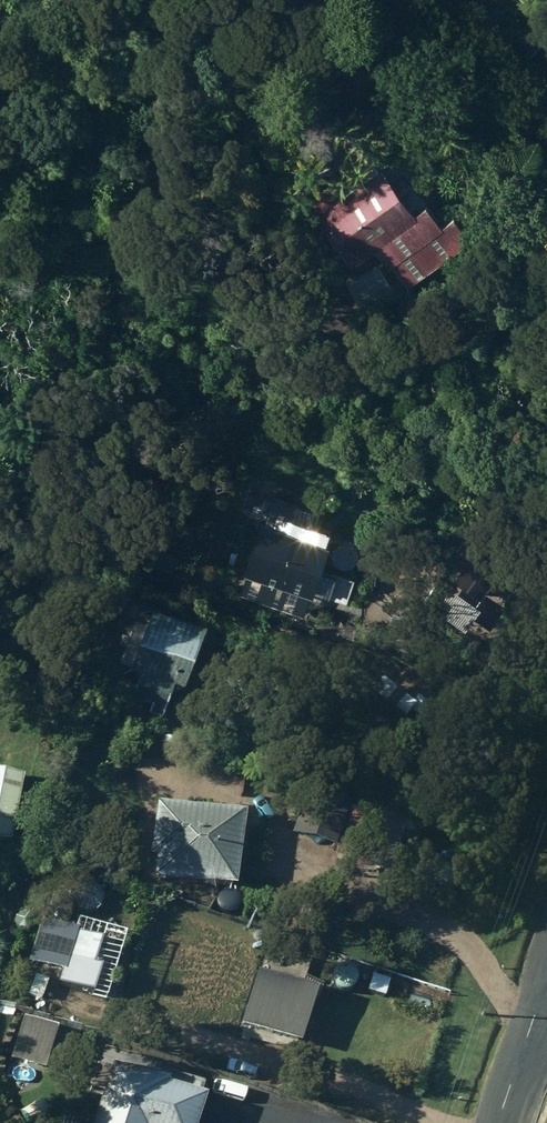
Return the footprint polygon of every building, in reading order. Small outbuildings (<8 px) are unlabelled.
[(154,35),(162,42),(168,34),(160,28),(154,35)] [(307,207),(354,273),(378,255),(390,273),(396,269),(411,290),(474,246),(442,201),(417,220),(383,173),(345,200),(335,186),(307,207)] [(333,539),(270,518),(265,531),(263,530),(240,599),(306,621),(312,602),(316,604),(333,553),(329,552),(333,539)] [(475,555),(457,591),(485,605),(504,569),(475,555)] [(205,652),(151,631),(131,682),(142,687),(138,698),(170,711),(175,700),(184,704),(205,652)] [(408,768),(429,742),(411,726),(421,714),(391,688),(358,726),(408,768)] [(12,847),(16,825),(25,827),(32,791),(24,789),(25,785),(0,780),(0,844),(12,847)] [(244,812),(154,802),(148,851),(158,852),(155,877),(236,887),(244,812)] [(78,907),(81,910),(85,912),(89,913),(93,912),(97,910),(100,907),(102,903),(102,898),(101,894),(98,891),(94,888),(90,887),(86,887),(82,889),(79,891),(77,895),(76,899),(76,903),(78,907)] [(220,908),(223,911),(227,913),(231,913),(236,913),(239,910),(242,907),(244,903),(244,899),(243,894),(240,891),(236,888),(232,887),(228,888),(224,889),(221,892),(219,895),(218,899),(218,904),(220,908)] [(41,940),(61,948),(65,937),(46,929),(41,940)] [(124,958),(131,934),(114,929),(107,954),(124,958)] [(95,977),(102,952),(76,940),(60,993),(94,1007),(103,980),(95,977)] [(46,1080),(58,1039),(23,1029),(11,1069),(46,1080)] [(207,1115),(165,1101),(168,1095),(112,1076),(97,1122),(205,1122),(207,1115)]
